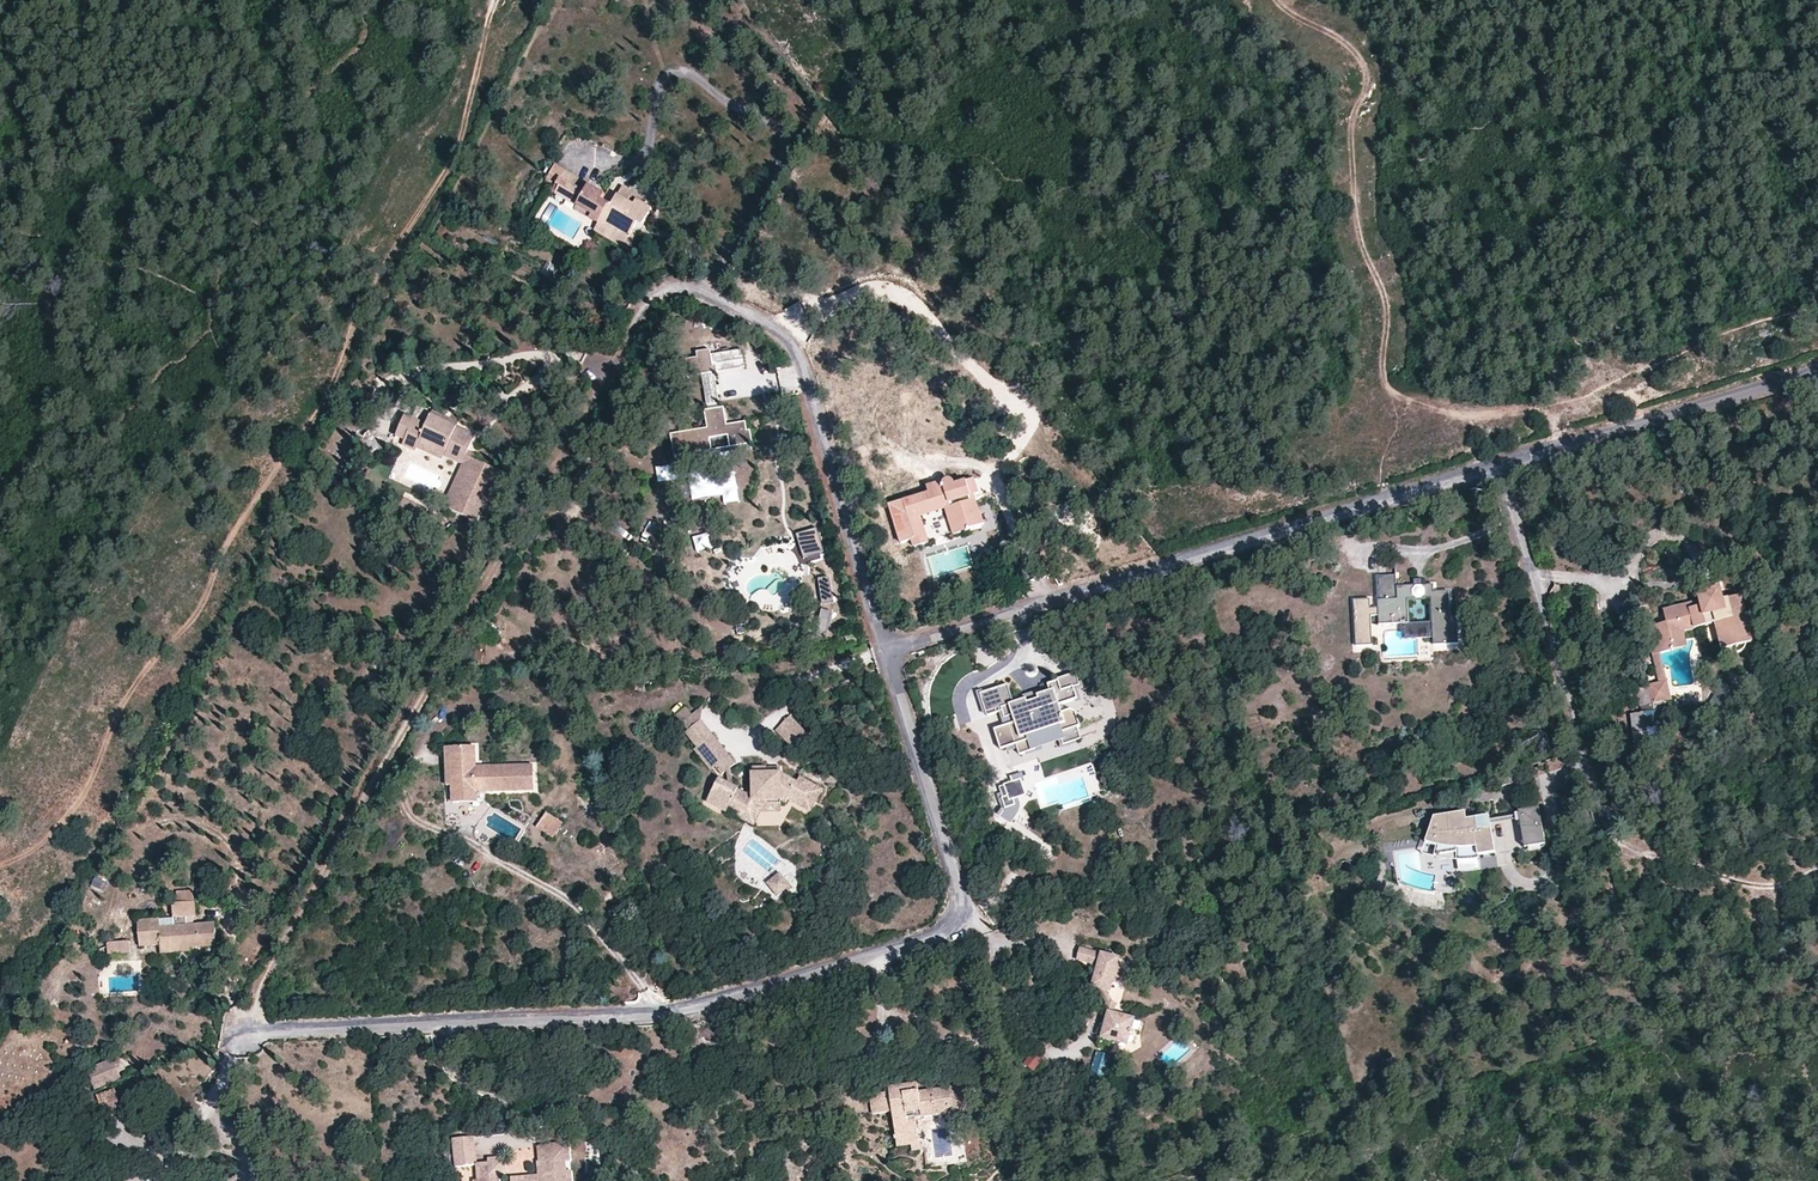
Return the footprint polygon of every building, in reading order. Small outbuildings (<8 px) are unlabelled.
[(602,222),(610,208),(601,203),(605,196),(580,182),(581,180),(555,166),(546,182),(556,187),(560,179),(587,194),(579,209),(590,215),(602,222)] [(556,196),(579,209),(587,194),(560,179),(556,187),(560,189),(556,196)] [(638,202),(645,206),(648,201),(623,188),(618,197),(635,207),(638,202)] [(638,226),(643,229),(653,210),(645,206),(638,202),(635,207),(618,197),(611,209),(610,208),(602,222),(600,227),(629,243),(638,226)] [(600,227),(602,222),(590,215),(588,220),(600,227)] [(713,358),(712,352),(698,354),(700,365),(713,363),(713,358)] [(713,358),(713,363),(715,372),(717,371),(717,375),(746,371),(743,354),(713,358)] [(701,373),(715,372),(713,363),(700,365),(699,360),(685,362),(688,379),(702,377),(701,373)] [(703,377),(708,412),(720,411),(715,375),(717,375),(717,371),(715,372),(701,373),(702,377),(703,377)] [(729,448),(730,447),(752,444),(750,431),(747,432),(745,423),(725,425),(723,410),(720,411),(708,412),(705,413),(707,428),(670,433),(673,455),(712,450),(710,437),(727,434),(729,448)] [(444,457),(462,464),(465,458),(476,435),(433,413),(427,425),(407,415),(402,425),(397,437),(405,441),(403,446),(415,452),(418,449),(442,460),(444,457)] [(465,458),(462,464),(443,503),(451,507),(449,511),(476,523),(500,475),(465,458)] [(973,497),(979,495),(974,480),(955,486),(953,483),(952,481),(947,481),(944,483),(943,485),(944,489),(941,489),(939,483),(926,487),(928,494),(888,507),(901,545),(911,542),(913,549),(929,544),(922,522),(945,515),(953,537),(981,528),(973,497)] [(815,528),(796,533),(802,556),(821,551),(815,528)] [(829,575),(818,577),(822,604),(833,602),(829,575)] [(1460,642),(1460,624),(1451,623),(1451,591),(1432,591),(1431,584),(1397,584),(1397,576),(1377,577),(1377,607),(1370,607),(1370,600),(1356,601),(1356,644),(1372,644),(1372,616),(1377,616),(1378,623),(1407,623),(1408,601),(1431,601),(1433,641),(1460,642)] [(1645,628),(1652,655),(1659,653),(1689,646),(1686,632),(1716,624),(1723,650),(1754,639),(1741,596),(1726,599),(1723,586),(1698,593),(1700,598),(1664,610),(1666,621),(1645,628)] [(831,610),(821,608),(816,633),(826,635),(831,610)] [(1419,635),(1430,635),(1430,624),(1419,624),(1419,635)] [(1659,653),(1652,655),(1658,680),(1666,678),(1662,663),(1659,653)] [(1007,682),(979,690),(986,713),(1004,708),(1006,715),(1011,713),(1014,721),(993,727),(999,747),(1014,742),(1017,752),(1061,739),(1062,744),(1079,739),(1076,727),(1079,726),(1074,709),(1070,711),(1061,713),(1058,704),(1077,699),(1073,687),(1079,685),(1076,673),(1057,678),(1058,680),(1047,683),(1050,690),(1037,694),(1038,698),(1027,701),(1026,697),(1013,701),(1007,682)] [(1672,698),(1666,678),(1658,680),(1648,682),(1654,703),(1672,698)] [(1637,690),(1639,706),(1651,705),(1648,688),(1637,690)] [(701,722),(703,709),(702,709),(681,724),(687,732),(701,722)] [(1632,735),(1657,733),(1656,713),(1630,715),(1632,735)] [(806,733),(790,719),(775,732),(792,748),(806,733)] [(733,767),(706,729),(701,722),(687,732),(684,734),(695,748),(697,747),(712,769),(718,777),(733,767)] [(1721,734),(1711,728),(1704,739),(1715,745),(1721,734)] [(712,769),(697,747),(695,748),(692,751),(708,772),(712,769)] [(533,791),(533,766),(477,767),(476,748),(444,749),(444,784),(451,785),(451,802),(478,802),(478,792),(533,791)] [(797,784),(780,775),(767,775),(767,770),(752,770),(753,795),(746,795),(719,781),(707,803),(727,813),(729,809),(737,814),(748,819),(754,809),(767,809),(767,802),(781,801),(786,804),(788,801),(799,807),(805,797),(816,803),(822,792),(800,779),(797,784)] [(1022,772),(1010,775),(1012,781),(998,786),(1000,792),(996,793),(1001,808),(996,814),(1011,822),(1018,811),(1020,805),(1019,801),(1018,796),(1025,794),(1022,781),(1024,780),(1022,772)] [(816,803),(805,797),(799,807),(810,813),(816,803)] [(781,801),(767,802),(767,809),(754,809),(748,819),(737,814),(735,817),(762,831),(769,818),(789,817),(781,801)] [(1522,814),(1529,851),(1547,848),(1540,809),(1522,814)] [(554,818),(546,812),(535,828),(544,833),(554,818)] [(1495,856),(1491,833),(1479,834),(1477,824),(1468,826),(1466,817),(1434,820),(1426,846),(1436,848),(1434,859),(1455,855),(1456,860),(1477,856),(1479,860),(1495,856)] [(785,881),(780,875),(768,884),(772,890),(785,881)] [(95,877),(92,887),(102,890),(105,881),(95,877)] [(792,890),(785,881),(772,890),(777,897),(786,890),(788,893),(792,890)] [(176,901),(193,901),(192,894),(189,890),(176,891),(176,901)] [(176,901),(172,901),(172,917),(196,916),(195,900),(193,901),(176,901)] [(217,946),(215,923),(161,927),(161,918),(138,920),(140,948),(161,947),(162,954),(188,952),(188,949),(217,946)] [(131,954),(131,942),(107,944),(107,955),(131,954)] [(1097,955),(1080,950),(1077,962),(1093,966),(1092,972),(1097,973),(1099,966),(1094,964),(1097,955)] [(1120,961),(1097,955),(1094,964),(1099,966),(1097,973),(1093,989),(1099,990),(1107,1005),(1101,1025),(1105,1027),(1100,1043),(1113,1046),(1116,1044),(1130,1037),(1133,1035),(1131,1033),(1134,1022),(1122,1018),(1113,1016),(1116,1006),(1112,1005),(1105,992),(1112,988),(1125,980),(1120,971),(1118,970),(1120,961)] [(1127,1048),(1130,1037),(1116,1044),(1127,1048)] [(1036,1050),(1023,1064),(1032,1073),(1045,1058),(1036,1050)] [(114,1059),(88,1070),(96,1091),(122,1080),(114,1059)] [(960,1121),(972,1088),(958,1081),(956,1085),(919,1092),(918,1081),(886,1087),(887,1091),(869,1095),(872,1115),(890,1112),(898,1154),(920,1150),(915,1119),(944,1114),(960,1121)] [(123,1112),(117,1090),(96,1098),(103,1118),(123,1112)] [(474,1136),(452,1138),(454,1165),(476,1163),(474,1136)] [(570,1145),(536,1146),(538,1176),(509,1177),(510,1180),(573,1180),(572,1170),(567,1171),(566,1160),(571,1160),(570,1145)] [(500,1176),(508,1175),(506,1158),(487,1158),(488,1164),(476,1164),(477,1180),(472,1180),(500,1180),(500,1176)]
